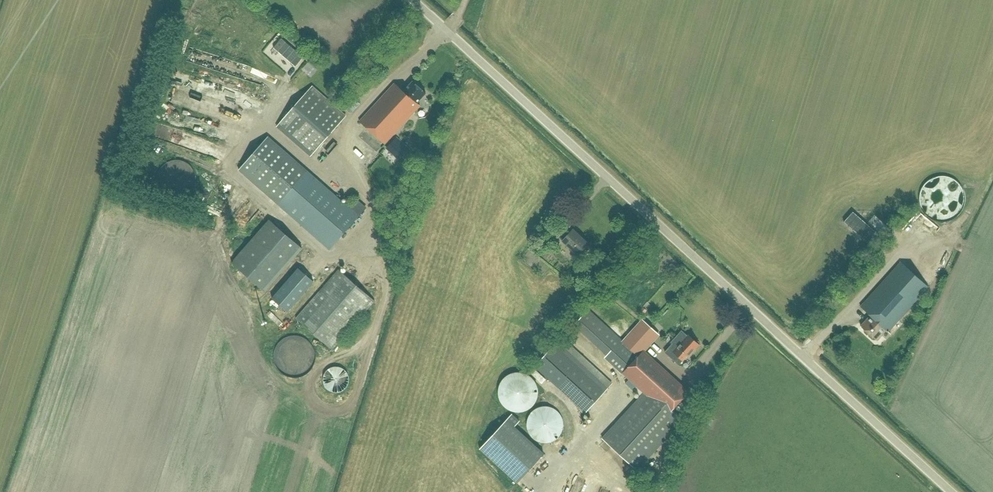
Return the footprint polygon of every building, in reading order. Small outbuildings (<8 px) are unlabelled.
[(273,45),(294,65),(303,56),(281,36),(273,45)] [(359,121),(384,144),(419,106),(416,103),(425,93),(412,81),(403,91),(395,83),(359,121)] [(346,115),(312,85),(276,125),(310,155),(346,115)] [(355,100),(351,97),(344,106),(348,109),(348,110),(352,113),(360,104),(356,101),(355,100)] [(358,217),(308,172),(268,136),(239,169),(329,249),(358,217)] [(398,140),(392,150),(404,157),(410,147),(398,140)] [(171,197),(177,198),(183,197),(188,194),(192,190),(195,185),(196,180),(196,174),(194,168),(190,164),(185,160),(179,159),(173,159),(167,161),(162,165),(159,170),(157,177),(157,183),(160,189),(165,194),(171,197)] [(923,210),(927,215),(932,219),(938,221),(944,222),(950,221),(956,219),(960,214),(964,209),(966,203),(966,197),(964,191),(961,186),(957,182),(951,179),(945,178),(939,178),(932,180),(927,184),(923,190),(921,196),(921,203),(923,210)] [(915,227),(926,215),(921,210),(910,222),(915,227)] [(874,231),(852,212),(843,221),(865,241),(874,231)] [(264,291),(302,248),(270,220),(232,263),(264,291)] [(586,243),(587,242),(572,228),(572,229),(567,224),(562,229),(558,225),(547,236),(553,241),(557,236),(577,253),(582,248),(585,251),(590,246),(586,243)] [(870,316),(860,326),(876,341),(886,330),(886,331),(892,325),(893,326),(928,287),(900,262),(860,307),(870,316)] [(313,281),(298,268),(271,298),(286,311),(313,281)] [(375,301),(338,269),(296,318),(332,349),(375,301)] [(648,307),(636,296),(629,304),(641,315),(648,307)] [(608,354),(621,340),(588,309),(575,323),(608,354)] [(644,394),(602,439),(635,470),(678,424),(667,415),(688,392),(643,350),(658,334),(643,320),(628,336),(629,337),(624,342),(638,356),(622,373),(644,394)] [(664,352),(667,355),(678,365),(686,356),(688,357),(699,345),(689,336),(688,337),(681,331),(671,342),(672,343),(664,352)] [(284,376),(290,378),(296,378),(302,377),(308,374),(312,370),(315,364),(316,359),(316,353),(314,347),(311,341),(306,337),(301,335),(295,333),(288,334),(282,337),(278,340),(274,346),(272,353),(272,360),(274,366),(278,372),(284,376)] [(586,412),(605,391),(555,345),(535,366),(586,412)] [(324,383),(325,388),(329,392),(335,395),(341,394),(346,392),(349,387),(351,382),(350,377),(348,373),(344,369),(340,368),(334,368),(329,370),(326,373),(324,378),(324,383)] [(528,417),(526,422),(526,426),(527,430),(529,434),(532,437),(535,440),(537,441),(539,442),(543,443),(548,442),(550,442),(554,440),(557,437),(560,434),(561,432),(562,430),(563,426),(563,422),(561,417),(559,414),(558,412),(555,409),(551,407),(549,407),(544,406),(540,407),(538,407),(534,409),(531,412),(529,416),(528,417)] [(480,449),(516,482),(544,453),(515,426),(519,421),(511,414),(480,449)]
